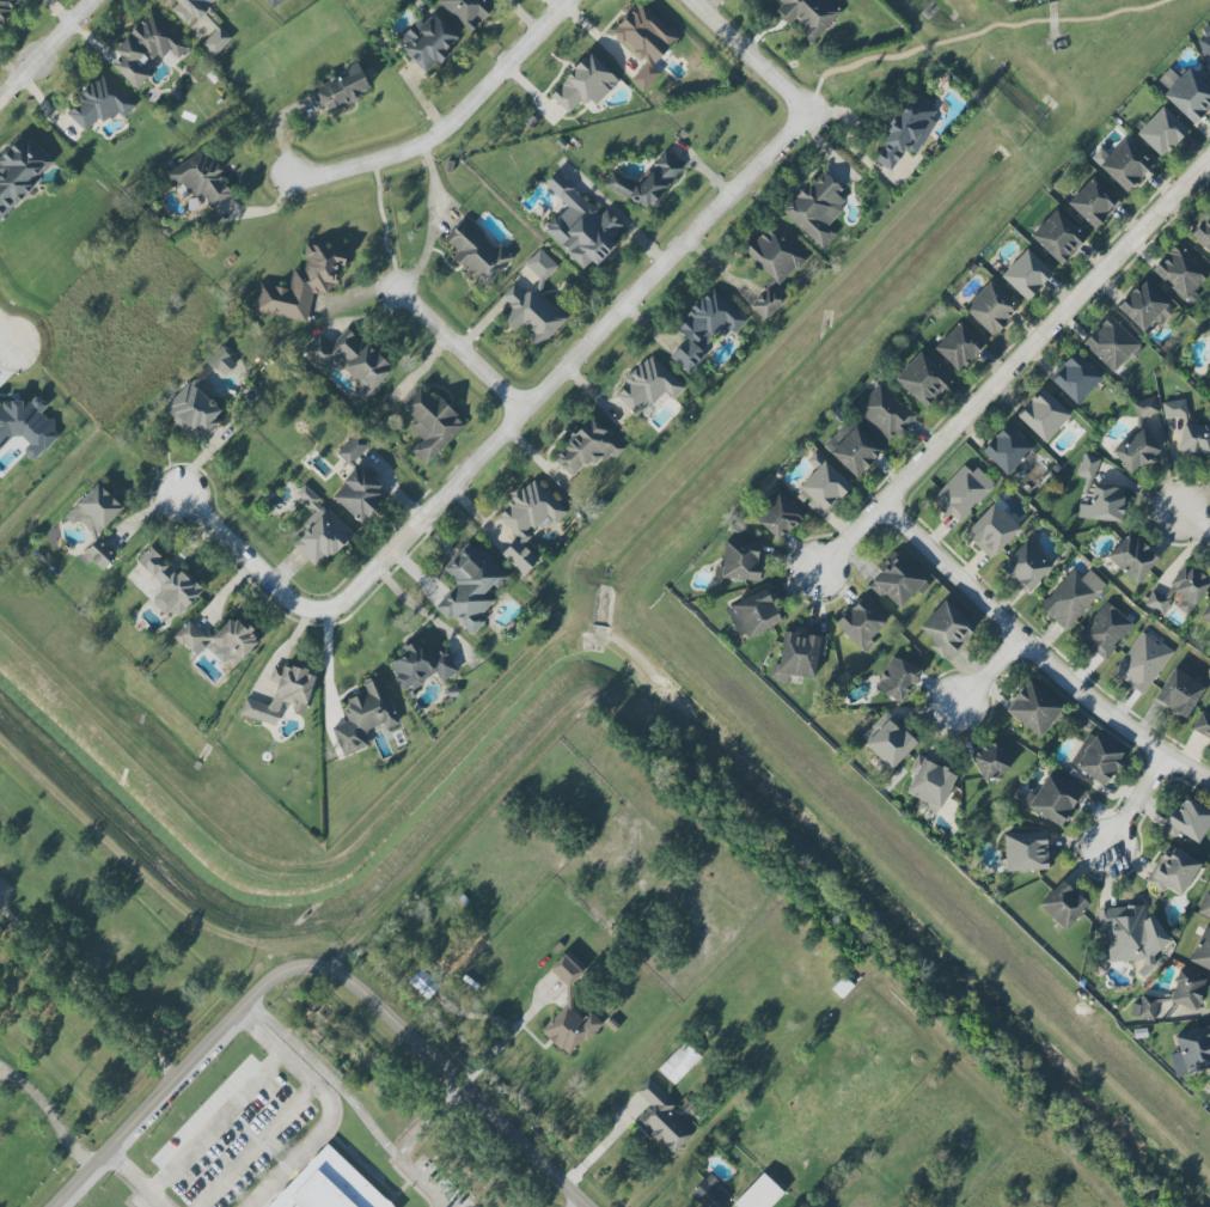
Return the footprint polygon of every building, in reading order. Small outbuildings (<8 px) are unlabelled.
[(16,0),(0,0),(0,17),(16,0)] [(193,15),(198,20),(216,0),(174,0),(179,4),(172,11),(186,24),(193,15)] [(270,10),(284,0),(264,0),(270,10)] [(484,0),(439,0),(437,2),(470,33),(480,23),(493,8),(484,0)] [(825,0),(775,0),(770,5),(791,23),(792,23),(814,41),(839,12),(825,0)] [(678,39),(640,2),(612,31),(641,59),(646,55),(654,64),(678,39)] [(457,38),(431,10),(400,39),(406,46),(401,51),(425,76),(449,54),(445,49),(457,38)] [(136,90),(150,76),(136,63),(145,55),(154,63),(168,49),(177,58),(187,49),(151,12),(113,50),(119,56),(111,65),(136,90)] [(233,38),(219,26),(201,45),(215,58),(233,38)] [(1209,29),(1209,34),(1196,38),(1202,57),(1209,54),(1209,29)] [(595,106),(618,81),(589,53),(549,95),(570,114),(585,98),(595,106)] [(643,92),(660,73),(647,61),(630,80),(643,92)] [(326,111),(370,92),(357,62),(327,75),(330,82),(310,90),(317,107),(323,104),(326,111)] [(1193,125),(1209,107),(1209,89),(1188,68),(1162,96),(1193,125)] [(85,132),(98,118),(105,124),(116,112),(123,119),(136,106),(101,73),(80,95),(83,97),(67,114),(85,132)] [(874,162),(891,171),(903,149),(915,155),(939,109),(910,94),(874,162)] [(1187,130),(1161,106),(1135,134),(1162,158),(1187,130)] [(28,137),(0,165),(0,217),(55,163),(28,137)] [(1098,166),(1126,192),(1152,165),(1124,139),(1098,166)] [(234,195),(206,149),(165,173),(176,193),(186,187),(193,200),(203,193),(212,208),(234,195)] [(681,165),(661,152),(637,188),(611,171),(604,182),(650,212),(681,165)] [(583,269),(591,260),(596,265),(615,247),(609,240),(623,226),(606,209),(600,216),(557,172),(545,184),(566,206),(543,229),(583,269)] [(823,249),(836,234),(826,225),(849,199),(819,172),(782,212),(823,249)] [(1094,230),(1119,203),(1092,177),(1067,204),(1094,230)] [(1086,239),(1055,209),(1029,236),(1061,266),(1086,239)] [(1190,234),(1209,255),(1209,215),(1190,234)] [(513,258),(499,244),(496,249),(463,218),(443,239),(457,252),(451,258),(484,289),(513,258)] [(743,252),(778,286),(804,259),(769,225),(743,252)] [(306,322),(312,291),(328,294),(330,284),(334,284),(337,267),(343,268),(346,252),(307,244),(302,270),(293,269),(288,289),(259,283),(254,312),(306,322)] [(1186,301),(1209,275),(1176,244),(1152,270),(1186,301)] [(558,267),(539,249),(525,264),(543,282),(558,267)] [(1000,277),(1026,301),(1052,274),(1026,249),(1000,277)] [(538,348),(564,323),(520,279),(500,299),(507,306),(499,313),(517,331),(520,329),(538,348)] [(1160,326),(1175,309),(1142,280),(1116,308),(1142,332),(1153,320),(1160,326)] [(962,309),(993,337),(1018,310),(988,282),(962,309)] [(669,357),(685,371),(719,335),(724,341),(745,319),(712,288),(674,328),(686,340),(669,357)] [(749,306),(763,321),(782,305),(768,289),(749,306)] [(1082,344),(1114,374),(1141,346),(1108,316),(1082,344)] [(933,349),(958,372),(983,344),(959,321),(933,349)] [(364,399),(392,371),(349,328),(329,347),(319,337),(305,352),(323,370),(334,358),(360,383),(354,389),(364,399)] [(925,409),(950,381),(919,352),(894,379),(925,409)] [(236,366),(226,353),(211,363),(221,377),(236,366)] [(1076,405),(1102,378),(1076,353),(1050,380),(1076,405)] [(684,387),(648,354),(623,381),(627,384),(615,396),(634,414),(646,401),(651,405),(664,391),(673,400),(684,387)] [(221,411),(204,394),(208,390),(196,378),(163,409),(196,443),(218,423),(213,418),(221,411)] [(855,410),(890,443),(915,417),(880,383),(855,410)] [(425,466),(465,424),(437,397),(433,402),(420,389),(402,407),(416,421),(410,428),(421,439),(410,451),(425,466)] [(1016,417),(1045,443),(1070,415),(1041,389),(1016,417)] [(16,433),(29,446),(23,452),(33,462),(61,433),(41,413),(48,405),(36,394),(24,406),(13,395),(3,406),(0,404),(0,450),(16,433)] [(1137,419),(1159,411),(1153,396),(1131,404),(1137,419)] [(1186,415),(1185,399),(1161,402),(1163,418),(1186,415)] [(624,448),(590,417),(552,459),(572,477),(586,462),(593,469),(608,453),(614,459),(624,448)] [(1209,456),(1209,452),(1209,427),(1182,422),(1176,450),(1209,456)] [(1007,476),(1032,449),(1006,424),(981,451),(1007,476)] [(881,452),(854,426),(828,453),(855,479),(881,452)] [(1159,452),(1142,428),(1112,450),(1129,474),(1159,452)] [(336,454),(354,470),(332,496),(363,523),(380,503),(373,498),(384,484),(356,460),(370,444),(356,432),(336,454)] [(1076,473),(1092,479),(1100,459),(1084,453),(1076,473)] [(820,519),(850,486),(824,461),(793,494),(820,519)] [(994,484),(976,467),(971,473),(963,465),(931,500),(957,524),(994,484)] [(1077,517),(1120,522),(1124,488),(1091,485),(1092,478),(1086,478),(1083,503),(1079,503),(1077,517)] [(565,511),(533,479),(495,516),(517,537),(501,553),(523,575),(538,560),(523,545),(531,537),(527,533),(536,524),(545,532),(565,511)] [(73,526),(78,521),(95,537),(123,508),(97,484),(64,518),(73,526)] [(317,570),(352,534),(318,500),(319,499),(304,485),(295,494),(317,515),(290,543),(317,570)] [(757,521),(778,541),(804,515),(776,488),(758,507),(764,513),(757,521)] [(963,534),(990,560),(1019,529),(993,503),(963,534)] [(1158,560),(1129,532),(1105,557),(1134,585),(1158,560)] [(100,572),(116,556),(99,538),(83,553),(100,572)] [(757,581),(759,542),(723,540),(721,579),(757,581)] [(1052,566),(1024,541),(998,569),(1026,594),(1052,566)] [(435,608),(449,620),(452,617),(472,635),(484,621),(479,617),(494,600),(488,596),(506,576),(467,542),(443,569),(457,582),(435,608)] [(204,589),(182,568),(177,574),(149,548),(136,562),(164,588),(153,600),(174,620),(204,589)] [(866,587),(880,599),(884,595),(899,608),(925,581),(897,554),(866,587)] [(1186,564),(1163,597),(1153,590),(1143,603),(1160,615),(1170,602),(1188,614),(1209,582),(1209,581),(1186,564)] [(1107,586),(1089,569),(1082,577),(1073,569),(1038,606),(1065,631),(1107,586)] [(781,622),(766,587),(725,605),(740,640),(781,622)] [(864,654),(874,644),(869,639),(885,624),(862,598),(835,623),(864,654)] [(945,661),(974,629),(943,600),(918,627),(934,641),(929,647),(945,661)] [(1106,663),(1133,622),(1102,602),(1078,639),(1088,645),(1085,650),(1106,663)] [(235,666),(261,637),(236,614),(209,643),(235,666)] [(173,636),(191,653),(206,637),(188,620),(173,636)] [(826,636),(783,629),(778,663),(772,662),(770,681),(787,683),(788,676),(814,679),(817,655),(823,656),(826,636)] [(1172,653),(1143,631),(1112,672),(1141,694),(1172,653)] [(459,671),(445,648),(432,656),(421,637),(401,648),(405,655),(387,665),(404,693),(436,674),(441,682),(459,671)] [(921,670),(891,656),(875,690),(901,702),(910,684),(914,685),(921,670)] [(315,673),(274,663),(269,682),(276,684),(270,705),(244,699),(239,718),(275,727),(281,703),(294,706),(292,712),(304,715),(315,673)] [(1187,719),(1204,684),(1170,668),(1153,703),(1187,719)] [(398,724),(380,677),(361,685),(363,691),(346,698),(349,708),(343,710),(348,722),(331,728),(342,757),(369,747),(363,732),(383,724),(385,729),(398,724)] [(1005,714),(1042,737),(1062,705),(1024,682),(1005,714)] [(1209,715),(1201,710),(1191,729),(1209,738),(1209,714),(1209,715)] [(891,770),(917,742),(885,712),(859,739),(891,770)] [(1124,754),(1094,736),(1074,768),(1104,786),(1124,754)] [(1010,770),(996,742),(969,754),(982,782),(1010,770)] [(955,773),(921,759),(906,794),(927,803),(924,810),(938,816),(955,773)] [(1084,789),(1066,780),(1064,784),(1045,775),(1027,809),(1063,828),(1084,789)] [(1209,822),(1209,811),(1182,795),(1164,826),(1197,845),(1209,822)] [(1048,871),(1047,831),(1003,832),(1004,872),(1048,871)] [(1145,881),(1164,893),(1167,888),(1181,897),(1200,863),(1167,844),(1145,881)] [(1038,905),(1065,931),(1088,905),(1061,880),(1038,905)] [(1203,889),(1192,911),(1209,919),(1209,893),(1203,889)] [(1106,930),(1108,962),(1146,961),(1144,906),(1097,908),(1098,930),(1106,930)] [(1209,971),(1209,927),(1205,925),(1188,961),(1209,971)] [(427,1000),(440,986),(421,969),(408,983),(427,1000)] [(1195,1011),(1206,980),(1178,970),(1168,1001),(1195,1011)] [(1156,996),(1140,995),(1139,1004),(1131,1004),(1130,1017),(1155,1019),(1156,996)] [(1208,1027),(1175,1035),(1184,1074),(1209,1068),(1209,1035),(1208,1027)] [(700,1057),(683,1042),(657,1070),(673,1085),(700,1057)] [(1175,1078),(1185,1076),(1179,1052),(1169,1054),(1175,1078)] [(670,1112),(677,1105),(648,1078),(635,1092),(649,1105),(636,1119),(673,1155),(693,1134),(670,1112)] [(728,1200),(714,1187),(718,1182),(709,1173),(690,1193),(705,1206),(722,1206),(728,1200)] [(783,1193),(762,1173),(738,1198),(747,1206),(770,1206),(783,1193)]
